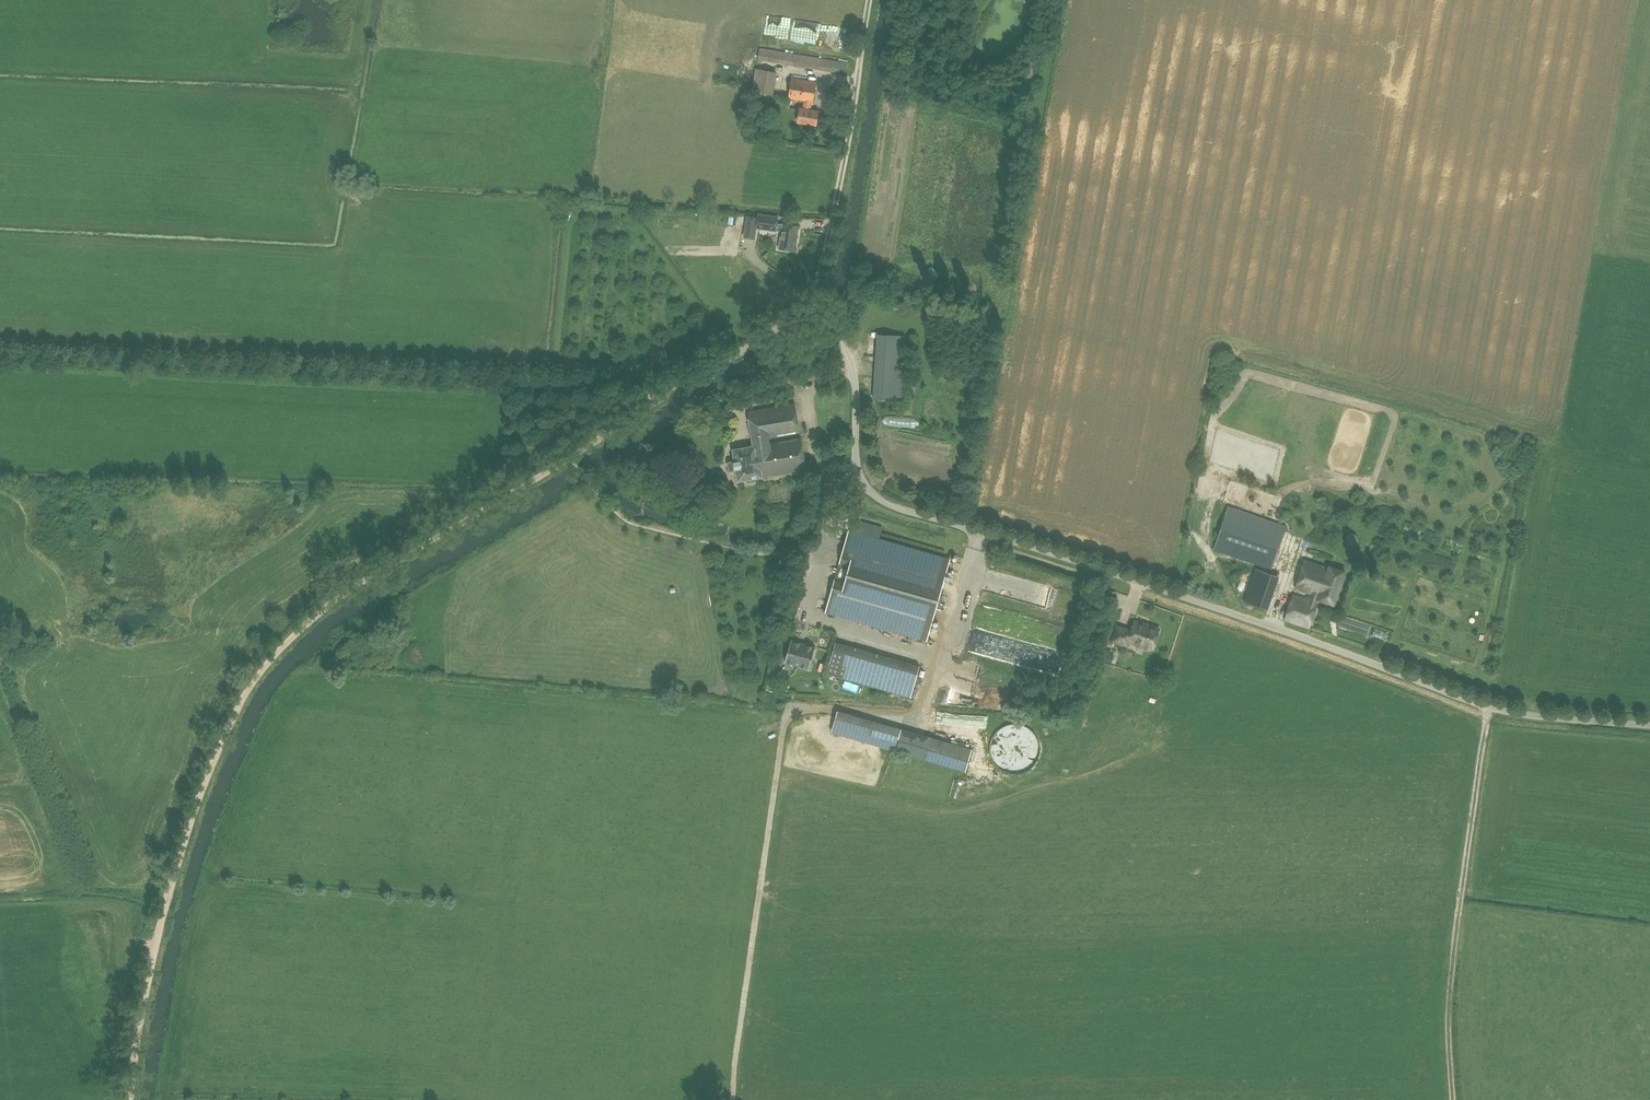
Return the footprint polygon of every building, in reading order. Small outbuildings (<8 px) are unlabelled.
[(786,32),(787,19),(764,16),(762,29),(786,32)] [(788,36),(813,36),(813,20),(788,20),(788,36)] [(834,60),(832,72),(846,74),(847,62),(834,60)] [(777,72),(755,68),(751,91),(773,96),(777,72)] [(819,111),(811,109),(812,102),(813,102),(817,81),(792,77),(788,98),(803,101),(802,108),(800,107),(797,121),(817,125),(819,111)] [(776,231),(776,230),(781,231),(779,248),(795,251),(799,225),(782,223),(782,224),(777,223),(778,216),(758,213),(756,228),(776,231)] [(904,336),(878,335),(874,399),(900,401),(904,336)] [(752,440),(753,445),(757,445),(761,444),(760,439),(797,433),(800,432),(795,403),(747,411),(752,440)] [(761,444),(757,445),(763,476),(807,469),(802,437),(798,437),(761,444)] [(757,445),(753,445),(733,449),(735,460),(729,461),(728,462),(729,470),(731,470),(736,470),(738,480),(763,476),(757,445)] [(1272,569),(1286,527),(1228,507),(1214,549),(1272,569)] [(927,641),(951,559),(849,530),(825,611),(927,641)] [(1334,605),(1346,571),(1330,566),(1329,569),(1305,560),(1296,588),(1311,593),(1308,600),(1293,595),(1285,619),(1309,627),(1319,599),(1334,605)] [(1266,609),(1277,576),(1256,569),(1245,602),(1254,606),(1252,611),(1264,614),(1266,609)] [(1013,581),(1028,585),(1030,579),(1015,574),(1013,581)] [(1116,626),(1111,641),(1121,645),(1122,640),(1128,642),(1128,641),(1144,647),(1145,649),(1147,650),(1149,650),(1151,649),(1152,649),(1159,630),(1134,621),(1131,631),(1116,626)] [(1384,637),(1387,627),(1373,622),(1369,632),(1384,637)] [(815,647),(791,640),(785,661),(809,668),(815,647)] [(835,642),(826,673),(847,679),(856,648),(835,642)] [(1117,653),(1125,654),(1127,647),(1118,645),(1117,653)] [(1095,657),(1109,660),(1110,653),(1096,650),(1095,657)] [(900,729),(837,710),(831,731),(894,750),(900,729)]
